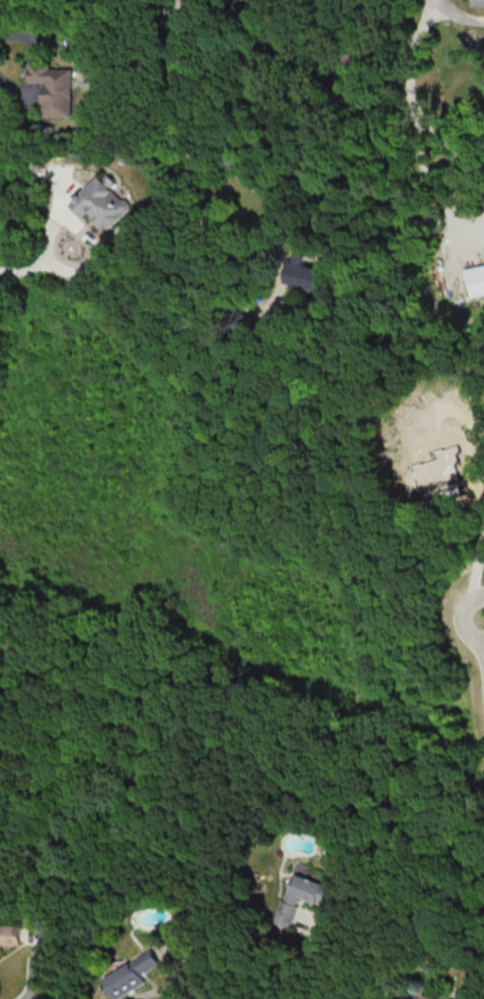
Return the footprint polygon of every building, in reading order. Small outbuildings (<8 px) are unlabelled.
[(72,116),(72,68),(48,68),(48,62),(29,62),(28,82),(43,83),(43,116),(72,116)] [(130,207),(111,187),(114,184),(103,172),(69,204),(81,216),(86,212),(104,231),(130,207)] [(283,284),(321,290),(324,270),(303,266),(305,253),(289,250),(283,284)] [(483,293),(483,265),(462,269),(467,296),(483,293)] [(275,923),(288,927),(298,897),(325,906),(332,886),(316,880),(318,874),(305,870),(307,864),(296,860),(275,923)] [(0,924),(0,946),(20,946),(20,925),(0,924)] [(102,975),(113,998),(146,983),(141,973),(159,964),(153,951),(102,975)]
